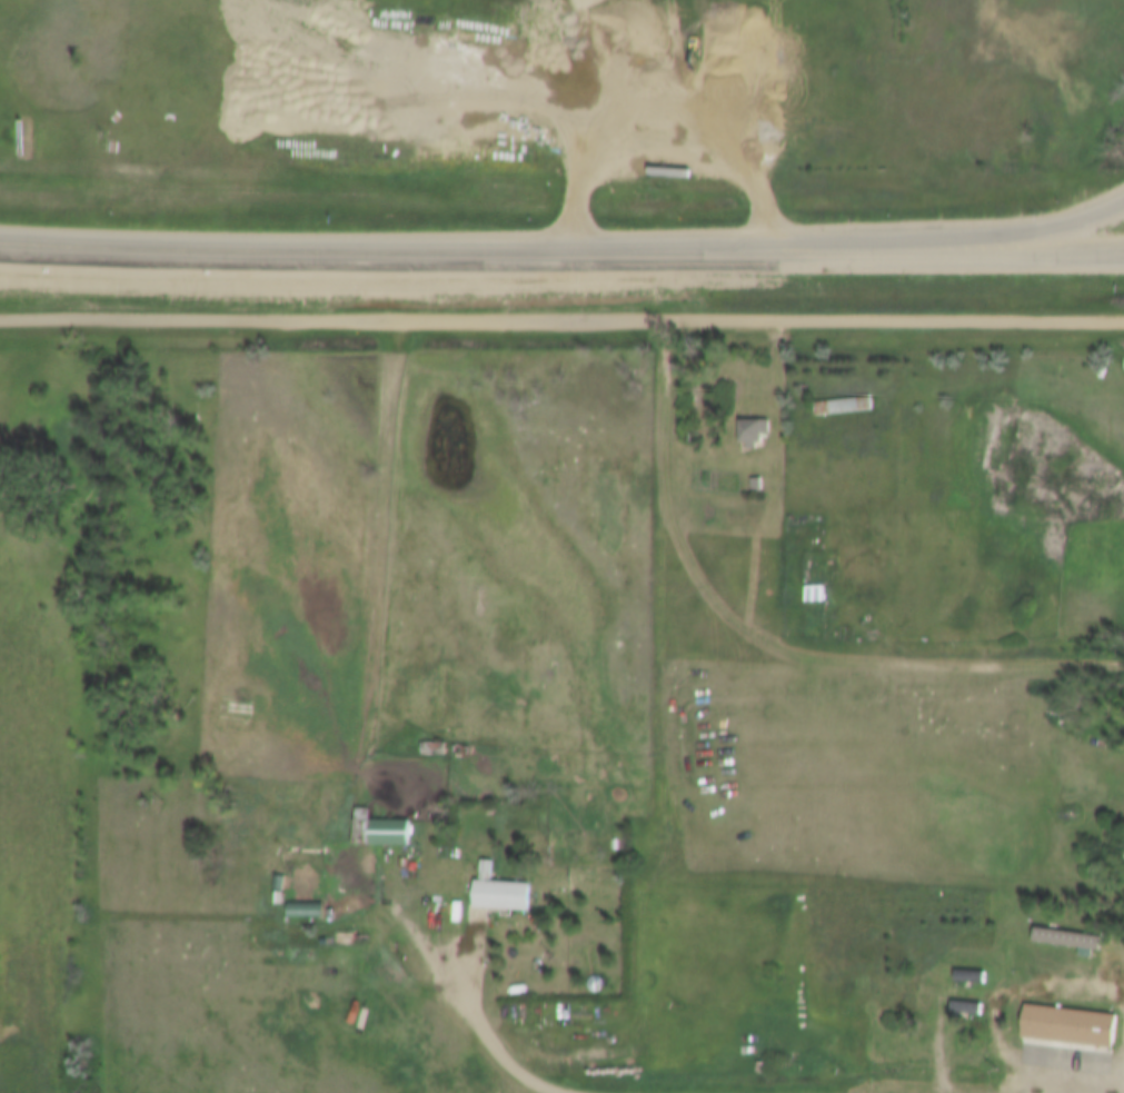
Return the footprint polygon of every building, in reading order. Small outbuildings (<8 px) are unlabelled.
[(823,403),(881,396),(882,409),(824,416),(823,403)] [(765,440),(765,447),(754,447),(754,440),(747,440),(747,419),(772,419),(772,440),(765,440)] [(755,479),(765,479),(765,491),(755,491),(755,479)] [(807,587),(826,586),(827,603),(808,604),(807,587)] [(422,744),(446,744),(446,756),(422,756),(422,744)] [(452,748),(469,748),(469,756),(452,757),(452,748)] [(411,822),(411,847),(357,847),(357,809),(371,809),(371,822),(411,822)] [(493,883),(534,885),(533,912),(477,910),(478,882),(480,882),(481,863),(494,863),(493,883)] [(273,894),(284,894),(284,905),(273,905),(273,894)] [(289,906),(325,906),(325,923),(289,923),(289,906)] [(1082,948),(1035,942),(1037,928),(1105,940),(1103,953),(1095,952),(1094,958),(1081,955),(1082,948)] [(956,972),(988,973),(987,984),(955,982),(956,972)] [(952,1004),(983,1005),(983,1016),(952,1014),(952,1004)] [(1028,1006),(1120,1017),(1116,1049),(1024,1037),(1028,1006)]
